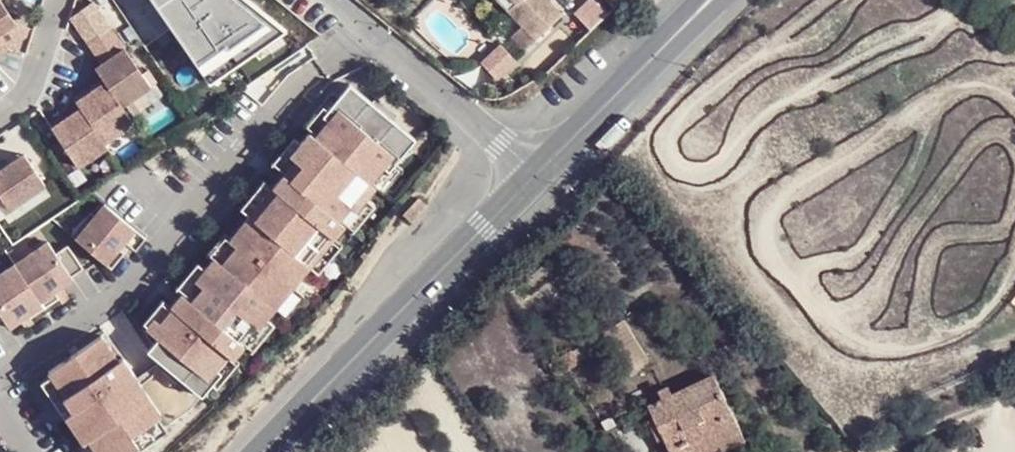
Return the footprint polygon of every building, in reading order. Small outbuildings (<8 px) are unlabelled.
[(212,83),(287,31),(249,0),(155,0),(212,83)] [(525,28),(549,3),(546,0),(520,0),(515,5),(510,0),(497,0),(525,28)] [(13,22),(0,2),(0,31),(13,22)] [(549,3),(525,28),(536,41),(562,15),(549,3)] [(145,86),(104,28),(82,44),(92,58),(101,51),(105,58),(96,64),(90,69),(97,79),(100,82),(117,106),(145,86)] [(101,51),(92,58),(96,64),(105,58),(101,51)] [(100,82),(97,79),(82,88),(85,93),(100,82)] [(68,98),(76,109),(100,143),(129,124),(117,106),(100,82),(85,93),(82,88),(68,98)] [(416,141),(350,86),(340,98),(324,118),(329,122),(315,138),(310,134),(301,144),(290,157),(296,161),(283,176),(272,189),(262,202),(265,205),(253,220),(249,217),(230,240),(228,242),(235,248),(221,265),(214,259),(211,261),(203,271),(194,282),(202,288),(190,303),(180,295),(169,308),(171,310),(158,324),(153,319),(146,328),(144,330),(156,340),(150,346),(165,368),(202,397),(212,385),(222,374),(217,370),(229,356),(233,360),(244,347),(239,343),(253,327),(258,331),(266,320),(274,311),(293,289),(310,268),(320,256),(316,252),(330,237),(333,240),(345,226),(339,222),(351,208),(356,213),(367,200),(376,188),(371,184),(384,168),(389,173),(396,165),(416,141)] [(310,134),(315,138),(329,122),(324,118),(340,98),(333,92),(303,128),(310,134)] [(76,109),(47,129),(74,168),(103,148),(76,109)] [(271,166),(283,176),(296,161),(290,157),(301,144),(295,139),(271,166)] [(4,208),(40,184),(20,154),(0,167),(0,203),(4,208)] [(404,171),(396,165),(389,173),(384,168),(371,184),(376,188),(384,195),(404,171)] [(249,217),(253,220),(265,205),(262,202),(272,189),(264,182),(240,210),(249,217)] [(411,217),(425,201),(415,191),(400,209),(411,217)] [(353,233),(375,207),(367,200),(356,213),(351,208),(339,222),(345,226),(353,233)] [(68,238),(108,272),(122,256),(116,251),(121,245),(132,254),(142,242),(101,207),(92,219),(88,215),(68,238)] [(224,234),(205,256),(211,261),(214,259),(221,265),(235,248),(228,242),(230,240),(224,234)] [(320,256),(310,268),(318,275),(342,247),(333,240),(330,237),(316,252),(320,256)] [(45,244),(11,266),(41,310),(56,300),(51,293),(69,281),(68,279),(80,271),(65,248),(53,256),(45,244)] [(196,264),(174,290),(180,295),(190,303),(202,288),(194,282),(203,271),(196,264)] [(41,310),(11,266),(0,274),(0,321),(5,329),(24,317),(26,320),(41,310)] [(274,311),(285,320),(304,298),(293,289),(274,311)] [(158,324),(171,310),(169,308),(161,301),(142,324),(146,328),(153,319),(158,324)] [(244,347),(252,354),(275,327),(266,320),(258,331),(253,327),(239,343),(244,347)] [(132,449),(136,447),(128,436),(156,418),(159,415),(120,359),(116,362),(99,336),(45,372),(48,377),(62,397),(60,398),(70,412),(62,417),(80,444),(85,441),(93,451),(128,451),(132,449)] [(212,385),(217,389),(238,364),(233,360),(229,356),(217,370),(222,374),(212,385)] [(62,397),(48,377),(38,384),(61,418),(62,417),(70,412),(60,398),(62,397)] [(742,444),(713,381),(650,407),(669,451),(723,451),(742,444)] [(164,431),(156,418),(128,436),(136,447),(137,449),(164,431)]
